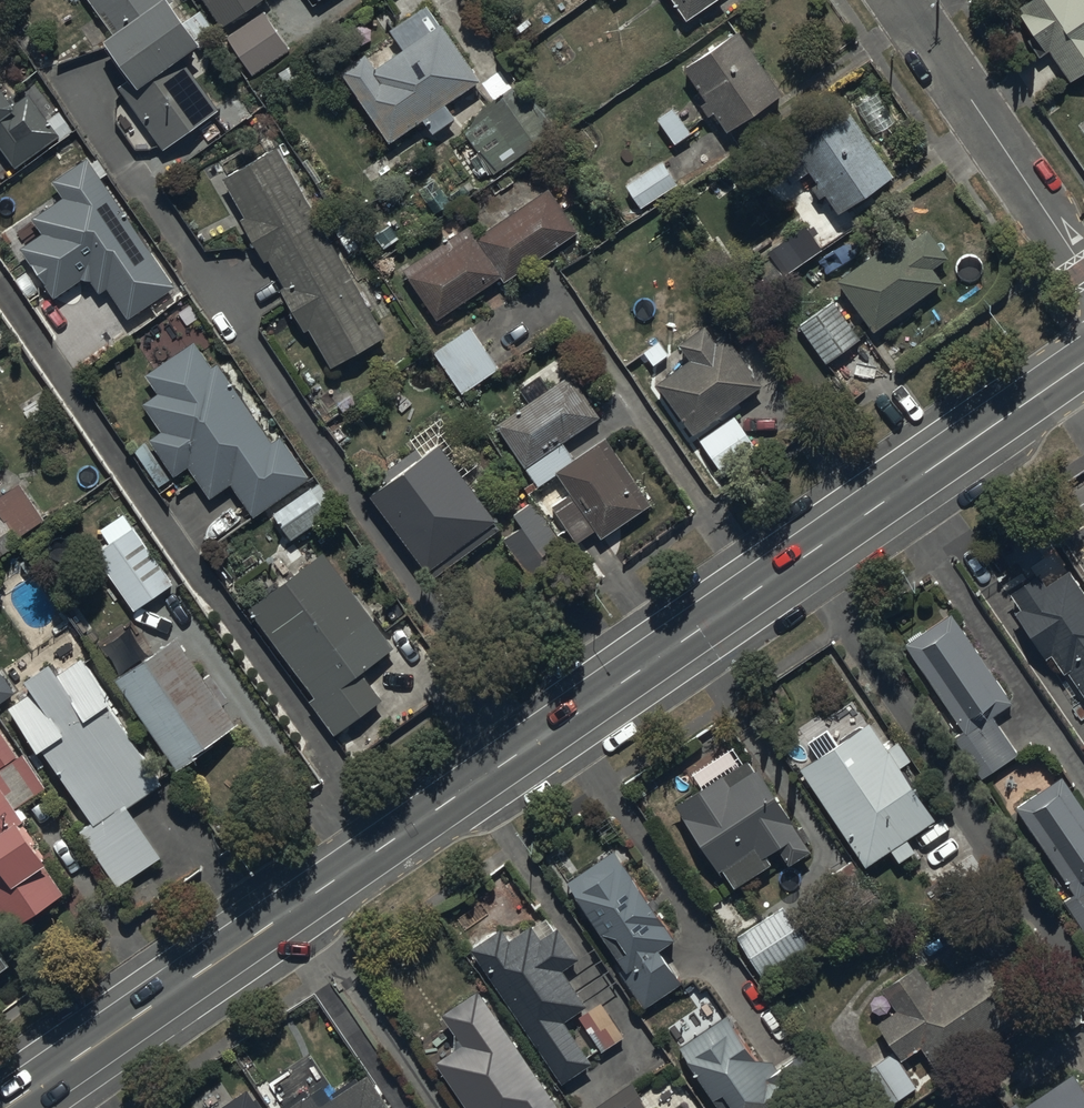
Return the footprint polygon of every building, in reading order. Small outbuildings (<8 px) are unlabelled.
[(115,38),(106,44),(132,80),(119,89),(165,153),(187,137),(196,149),(216,135),(207,121),(221,111),(184,60),(203,46),(198,40),(213,29),(200,11),(186,22),(173,3),(175,2),(173,0),(88,0),(115,38)] [(223,28),(264,0),(204,0),(223,28)] [(688,22),(721,0),(673,0),(688,22)] [(1049,52),(1070,83),(1083,74),(1083,0),(1028,0),(1018,7),(1022,13),(1020,15),(1046,54),(1049,52)] [(368,56),(342,73),(391,145),(426,122),(434,135),(456,120),(447,106),(483,82),(444,25),(442,27),(428,6),(392,30),(406,51),(377,70),(368,56)] [(265,12),(228,38),(253,77),(292,51),(290,49),(304,40),(294,24),(279,34),(265,12)] [(684,70),(706,101),(700,105),(710,118),(715,114),(729,133),(782,95),(736,33),(684,70)] [(460,125),(495,175),(558,131),(524,81),(460,125)] [(16,169),(61,137),(30,94),(14,106),(0,87),(0,147),(16,169)] [(820,201),(827,197),(839,215),(893,178),(839,98),(785,135),(818,184),(812,189),(820,201)] [(672,108),(656,120),(675,145),(690,134),(672,108)] [(388,338),(278,146),(223,178),(247,219),(243,221),(267,262),(270,260),(287,289),(283,291),(307,334),(311,332),(333,370),(388,338)] [(44,234),(21,250),(55,300),(83,282),(92,283),(101,294),(107,289),(131,321),(176,288),(88,160),(53,184),(65,200),(35,221),(44,234)] [(625,187),(640,209),(677,186),(662,163),(625,187)] [(404,270),(439,322),(503,279),(506,283),(580,233),(550,189),(477,238),(469,226),(404,270)] [(807,227),(768,254),(783,276),(822,248),(807,227)] [(910,243),(904,234),(839,284),(877,333),(942,283),(933,272),(948,260),(926,231),(910,243)] [(833,304),(800,328),(827,365),(861,340),(833,304)] [(656,384),(692,436),(762,388),(727,337),(716,344),(704,327),(678,345),(689,361),(656,384)] [(434,352),(463,395),(500,371),(484,347),(486,346),(476,331),(474,332),(471,328),(434,352)] [(213,369),(195,344),(146,377),(159,395),(144,406),(163,433),(151,442),(177,479),(191,469),(213,500),(233,486),(257,519),(312,480),(281,438),(274,443),(218,365),(213,369)] [(530,495),(558,475),(571,495),(552,507),(577,545),(597,532),(603,540),(654,507),(609,438),(575,459),(565,443),(602,420),(573,376),(550,391),(540,375),(520,388),(530,405),(497,426),(534,483),(526,488),(530,495)] [(734,417),(699,441),(719,471),(754,447),(734,417)] [(374,500),(428,575),(500,522),(444,446),(425,459),(417,449),(387,471),(396,484),(374,500)] [(19,485),(0,499),(0,561),(49,527),(19,485)] [(311,487),(274,514),(293,541),(330,515),(311,487)] [(567,551),(533,501),(514,515),(523,528),(504,540),(529,577),(567,551)] [(95,553),(135,613),(174,587),(125,515),(101,531),(109,544),(95,553)] [(395,650),(324,555),(250,610),(318,700),(310,706),(347,754),(357,747),(345,731),(385,701),(364,673),(395,650)] [(1014,615),(1045,661),(1050,658),(1063,677),(1067,674),(1083,698),(1083,595),(1069,573),(1046,589),(1038,577),(1011,595),(1021,610),(1014,615)] [(1012,706),(950,615),(905,646),(963,732),(952,740),(981,782),(1018,757),(993,719),(1012,706)] [(180,639),(117,680),(178,772),(239,731),(223,706),(230,702),(212,675),(206,679),(180,639)] [(162,860),(129,810),(164,787),(111,707),(113,706),(83,660),(59,675),(53,666),(26,683),(34,695),(12,710),(41,755),(46,752),(92,824),(82,831),(119,888),(162,860)] [(817,758),(798,771),(865,869),(889,852),(899,866),(916,854),(907,841),(936,822),(900,770),(911,763),(897,742),(886,749),(867,721),(835,743),(827,730),(807,743),(817,758)] [(14,930),(64,895),(46,869),(49,867),(21,826),(30,820),(21,807),(47,789),(24,756),(20,758),(0,728),(0,910),(14,930)] [(745,759),(675,808),(733,891),(770,865),(767,860),(779,851),(790,867),(811,853),(745,759)] [(1061,779),(1015,810),(1073,896),(1063,902),(1083,932),(1083,812),(1061,779)] [(616,853),(567,885),(623,970),(619,973),(643,1010),(681,985),(659,952),(675,942),(616,853)] [(782,910),(736,939),(762,979),(808,949),(782,910)] [(501,929),(470,951),(536,1050),(531,1053),(553,1086),(559,1082),(561,1085),(592,1065),(565,1024),(587,1009),(585,1005),(599,995),(577,962),(579,961),(557,929),(540,941),(532,928),(510,943),(501,929)] [(12,967),(0,951),(0,976),(12,967)] [(892,1053),(899,1064),(920,1049),(939,1075),(999,1031),(998,1029),(1021,1012),(982,959),(934,994),(916,968),(882,992),(897,1012),(877,1025),(883,1034),(881,1035),(894,1052),(892,1053)] [(479,992),(443,1017),(462,1046),(434,1065),(464,1107),(558,1107),(479,992)] [(600,1003),(578,1018),(600,1054),(623,1039),(600,1003)] [(679,1050),(719,1107),(783,1107),(794,1101),(787,1090),(815,1070),(802,1050),(775,1069),(763,1053),(754,1059),(726,1018),(679,1050)] [(892,1053),(863,1075),(887,1107),(889,1107),(917,1088),(899,1064),(892,1053)] [(367,1075),(320,1106),(313,1095),(311,1097),(306,1090),(282,1106),(283,1107),(389,1107),(367,1075)] [(1073,1076),(1025,1107),(1083,1107),(1083,1092),(1073,1076)] [(631,1084),(596,1107),(647,1107),(631,1084)] [(249,1092),(224,1107),(260,1107),(249,1092)]
